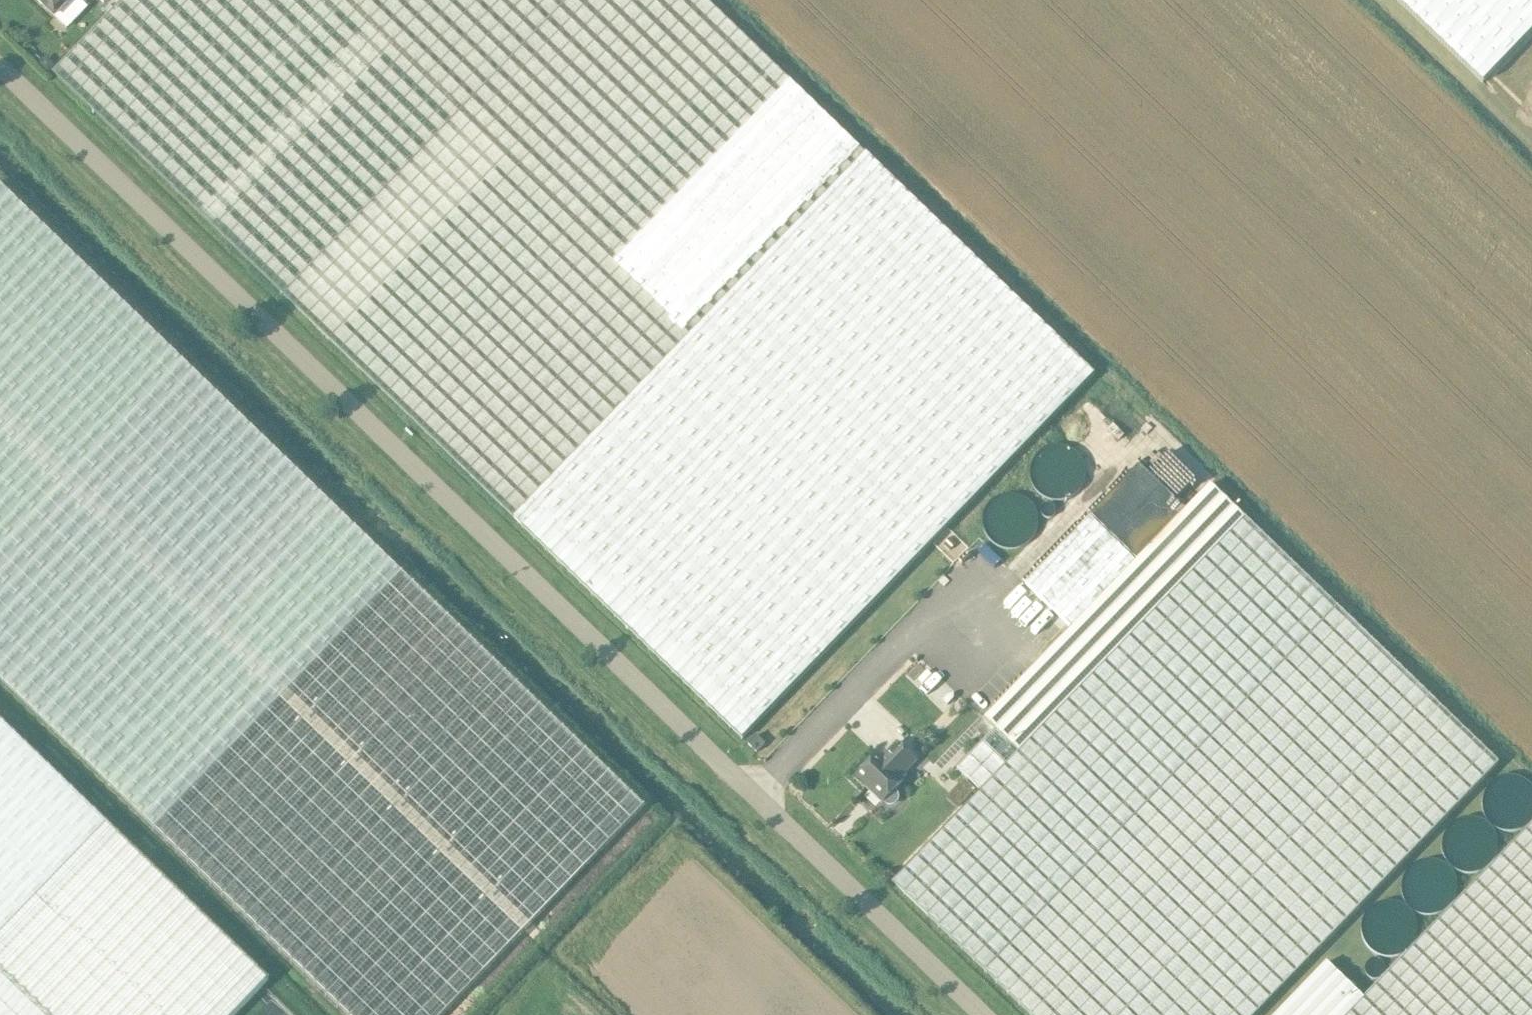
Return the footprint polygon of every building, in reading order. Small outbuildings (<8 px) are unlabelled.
[(55,17),(58,14),(63,14),(66,12),(69,8),(69,3),(71,0),(37,0),(55,17)] [(865,154),(705,0),(123,0),(53,72),(514,518),(743,739),(1094,375),(865,154)] [(1482,83),(1531,31),(1531,0),(1396,0),(1482,83)] [(0,185),(0,680),(347,1014),(443,1014),(644,807),(0,185)] [(893,882),(1030,1014),(1255,1014),(1498,764),(1430,697),(1210,485),(1185,511),(1139,466),(1090,516),(1136,561),(1135,562),(1089,518),(1025,584),(1071,628),(983,719),(994,730),(957,769),(980,792),(893,882)] [(269,981),(0,722),(0,1014),(235,1014),(269,981)] [(756,752),(765,744),(756,735),(748,744),(756,752)] [(900,777),(916,761),(897,743),(881,759),(877,755),(855,777),(882,803),(884,801),(886,804),(890,805),(894,803),(897,801),(898,797),(896,793),(894,791),(904,780),(900,777)] [(1363,999),(1326,963),(1275,1014),(1531,1014),(1531,823),(1363,999)]
